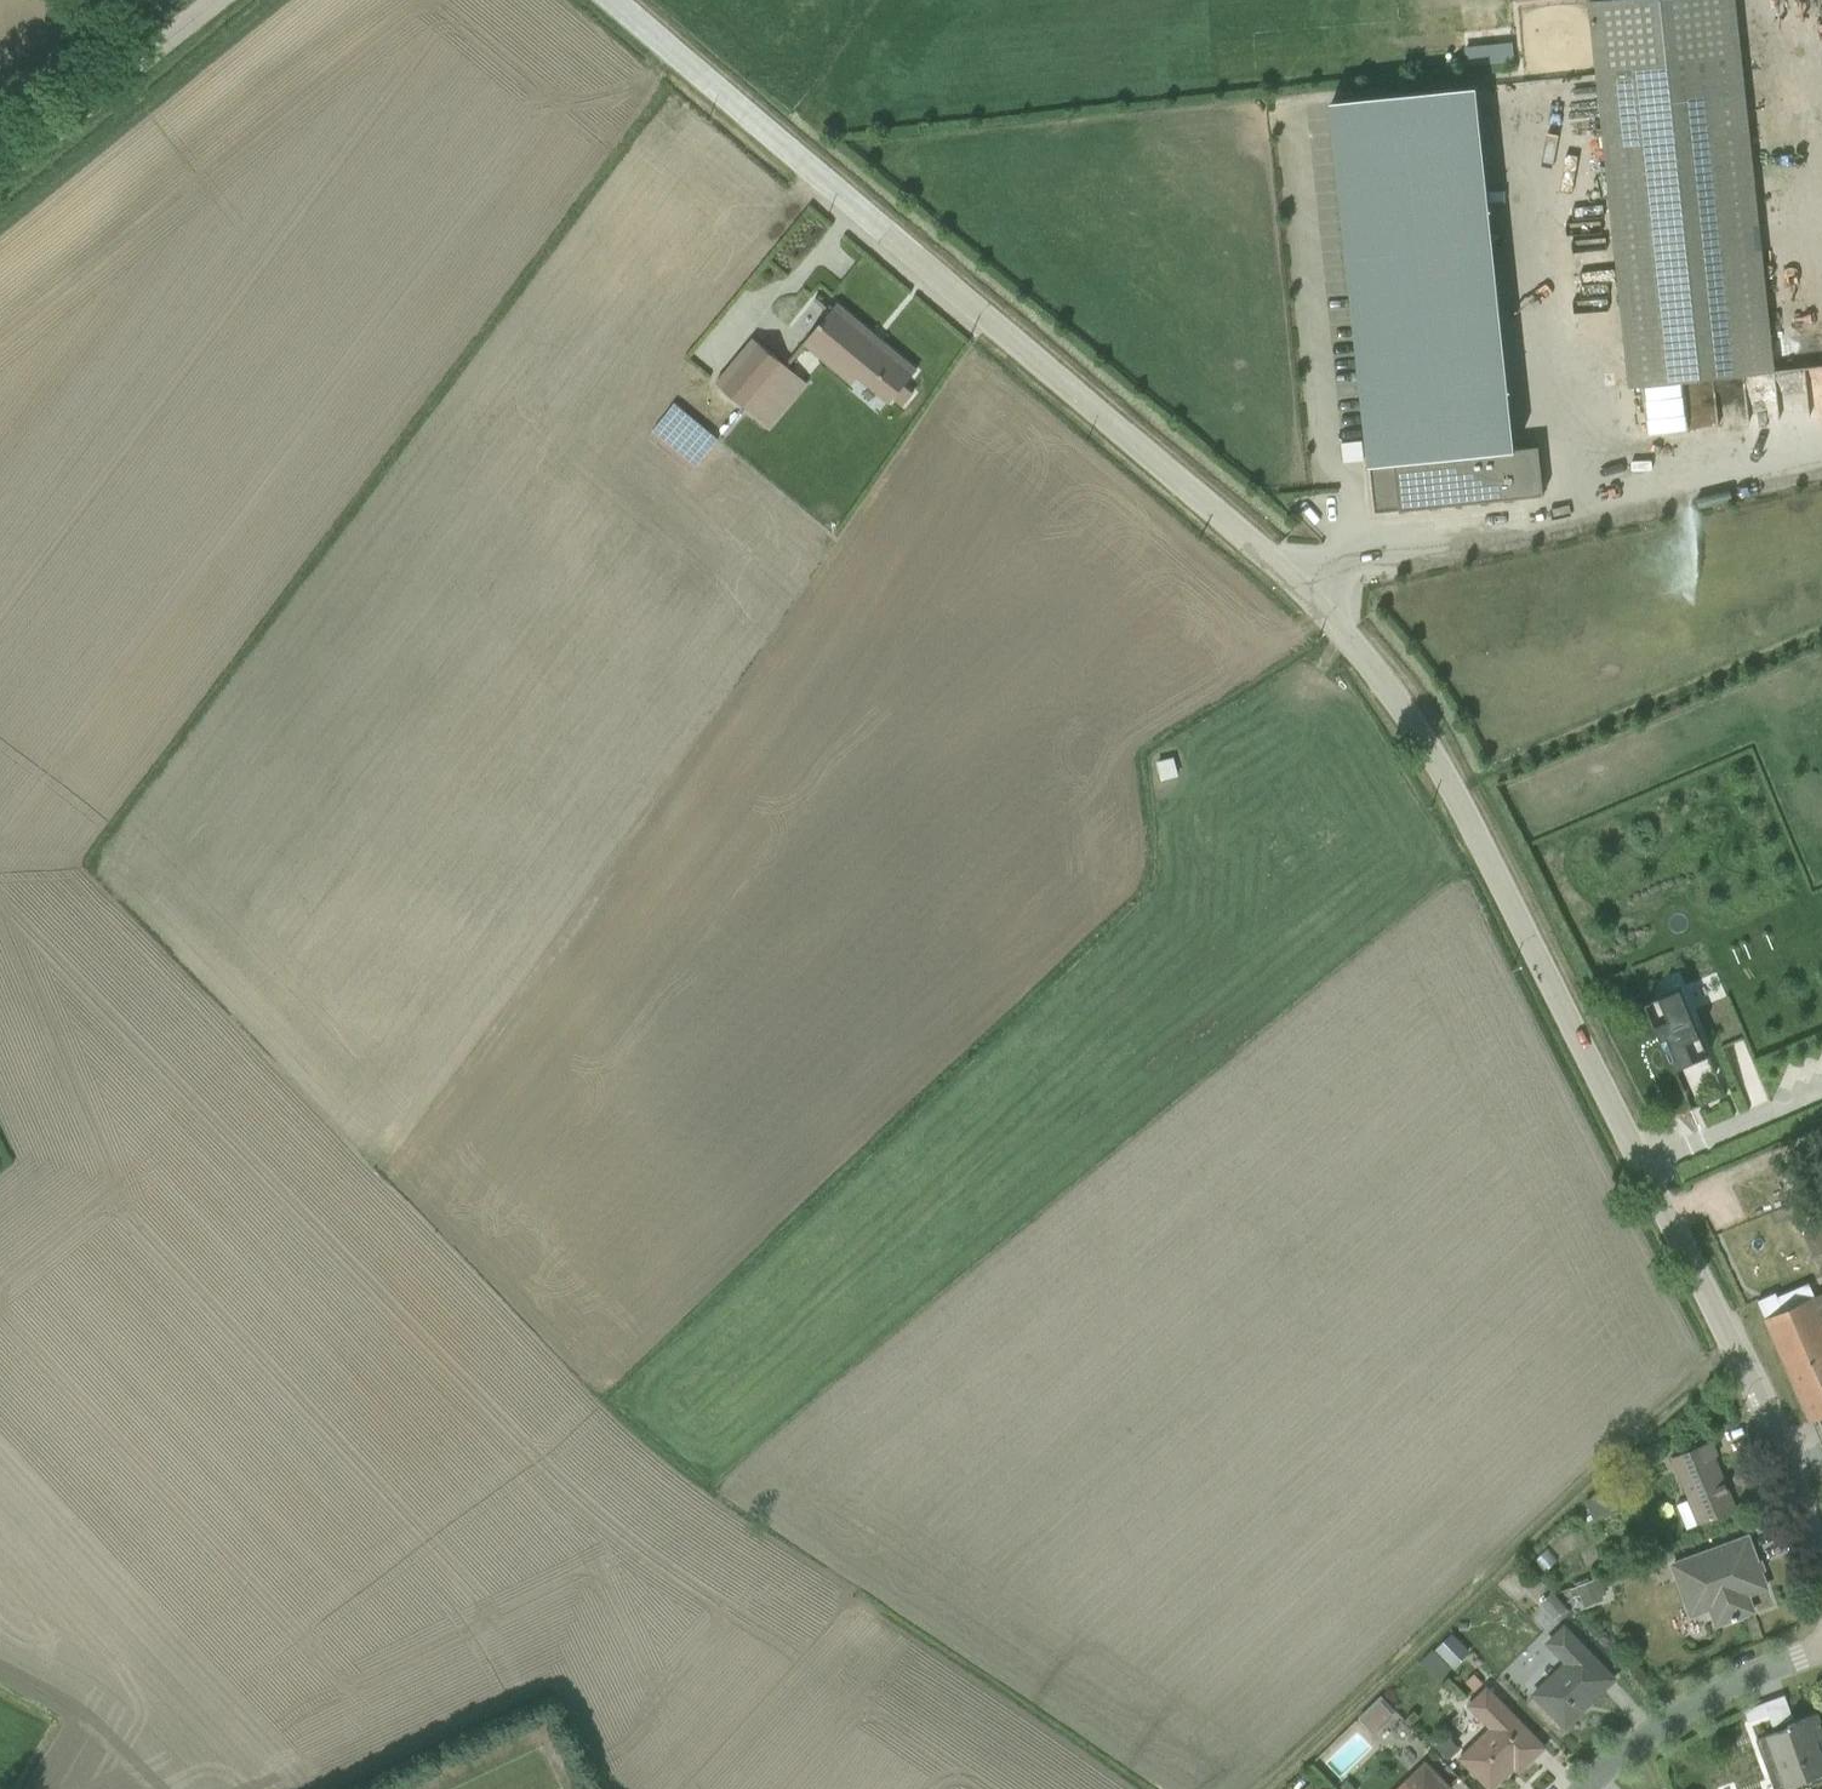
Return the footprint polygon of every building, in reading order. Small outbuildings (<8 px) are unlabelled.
[(1737,0),(1610,0),(1594,2),(1630,385),(1773,372),(1737,0)] [(1474,81),(1323,97),(1366,513),(1544,495),(1539,445),(1511,448),(1474,81)] [(881,401),(913,363),(834,298),(802,336),(881,401)] [(726,387),(760,412),(794,368),(760,342),(726,387)] [(677,462),(703,430),(662,396),(636,429),(677,462)] [(1329,435),(1330,457),(1351,457),(1350,434),(1329,435)] [(1143,753),(1146,775),(1165,772),(1163,751),(1143,753)] [(1680,983),(1646,998),(1675,1065),(1709,1050),(1680,983)] [(1803,1231),(1821,1277),(1821,1223),(1803,1231)] [(1821,1414),(1821,1290),(1764,1315),(1808,1420),(1821,1414)] [(1671,1452),(1696,1522),(1735,1508),(1710,1439),(1671,1452)] [(1574,1515),(1601,1509),(1596,1487),(1569,1493),(1574,1515)] [(1661,1499),(1673,1523),(1685,1518),(1674,1493),(1661,1499)] [(1775,1604),(1750,1533),(1671,1560),(1695,1631),(1775,1604)] [(1582,1569),(1591,1595),(1613,1588),(1605,1562),(1582,1569)] [(1606,1662),(1570,1624),(1548,1644),(1563,1659),(1530,1690),(1567,1730),(1610,1690),(1612,1676),(1606,1662)] [(1404,1655),(1420,1676),(1449,1654),(1433,1633),(1404,1655)] [(1490,1788),(1491,1788),(1539,1744),(1487,1687),(1469,1704),(1492,1728),(1461,1757),(1490,1788)] [(1351,1725),(1376,1718),(1371,1699),(1346,1706),(1351,1725)] [(1821,1773),(1821,1726),(1817,1712),(1762,1731),(1782,1787),(1821,1773)] [(1299,1757),(1321,1781),(1356,1748),(1334,1725),(1299,1757)] [(1452,1788),(1427,1762),(1398,1788),(1451,1788),(1452,1788)] [(1309,1772),(1292,1788),(1325,1788),(1309,1772)]
